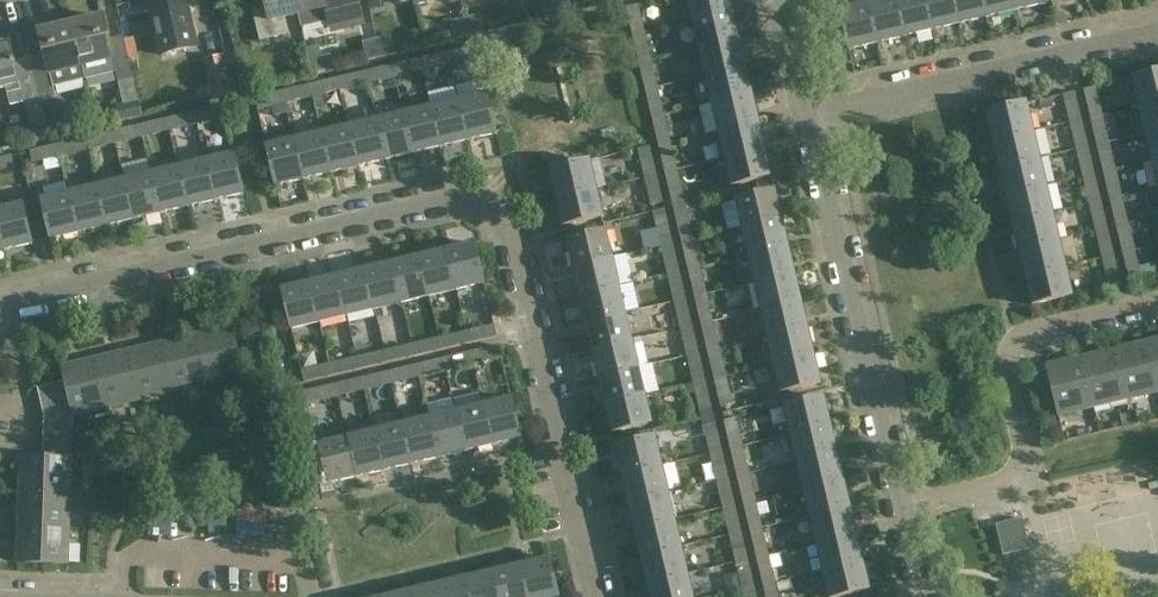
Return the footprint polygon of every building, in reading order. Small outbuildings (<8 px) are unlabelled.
[(149,6),(158,43),(172,40),(175,52),(196,47),(185,0),(173,0),(149,6)] [(294,0),(263,0),(265,7),(251,11),(258,39),(287,32),(283,14),(296,11),(294,0)] [(296,11),(323,5),(326,19),(338,16),(341,29),(361,24),(356,0),(294,0),(296,11)] [(368,12),(383,8),(381,0),(366,0),(368,12)] [(555,0),(550,0),(542,2),(546,21),(560,18),(555,0)] [(560,18),(575,14),(571,0),(555,0),(560,18)] [(733,14),(730,0),(687,0),(692,23),(733,14)] [(900,0),(883,0),(869,3),(879,43),(909,36),(900,0)] [(928,0),(900,0),(909,36),(935,30),(928,0)] [(956,0),(928,0),(935,30),(962,23),(956,0)] [(983,0),(956,0),(962,23),(987,17),(983,0)] [(987,17),(1015,11),(1012,0),(983,0),(987,17)] [(1015,11),(1040,5),(1039,0),(1012,0),(1015,11)] [(879,43),(869,3),(838,11),(847,51),(879,43)] [(739,41),(733,14),(692,23),(699,50),(739,41)] [(480,17),(467,20),(471,39),(485,35),(480,17)] [(105,18),(72,26),(82,69),(114,61),(119,85),(135,82),(124,38),(110,41),(105,18)] [(471,39),(467,20),(452,23),(457,42),(471,39)] [(82,69),(72,26),(40,33),(46,57),(31,60),(41,104),(57,100),(51,76),(82,69)] [(393,36),(375,40),(379,58),(397,54),(393,36)] [(379,58),(375,40),(365,42),(369,60),(379,58)] [(31,60),(14,64),(9,44),(7,45),(6,41),(0,43),(0,90),(7,88),(11,108),(25,104),(26,109),(27,109),(35,143),(50,139),(41,104),(31,60)] [(746,68),(739,41),(699,50),(705,77),(746,68)] [(472,44),(458,48),(461,60),(475,57),(472,44)] [(444,50),(424,55),(427,68),(447,64),(444,50)] [(223,53),(203,57),(212,98),(233,94),(223,53)] [(417,56),(398,61),(402,75),(420,70),(417,56)] [(390,64),(373,68),(377,81),(393,77),(390,64)] [(752,95),(746,68),(705,77),(712,105),(752,95)] [(362,70),(343,74),(346,88),(365,83),(362,70)] [(1157,101),(1157,72),(1130,79),(1137,107),(1157,101)] [(335,78),(317,82),(320,95),(338,90),(335,78)] [(308,83),(290,87),(293,100),(311,96),(308,83)] [(1089,118),(1101,115),(1094,87),(1082,90),(1089,118)] [(281,89),(263,94),(266,107),(284,103),(281,89)] [(1068,121),(1079,118),(1073,92),(1062,95),(1068,121)] [(484,94),(456,101),(466,142),(494,136),(484,94)] [(752,95),(712,105),(718,132),(759,122),(752,95)] [(1050,98),(1038,100),(1040,109),(1052,107),(1050,98)] [(466,142),(456,101),(429,108),(439,149),(466,142)] [(1137,107),(1143,134),(1157,131),(1157,101),(1137,107)] [(140,102),(125,106),(117,107),(121,122),(144,116),(140,102)] [(227,103),(197,110),(200,123),(230,116),(227,103)] [(700,103),(678,106),(682,128),(703,124),(700,103)] [(991,138),(1032,129),(1026,103),(985,113),(991,138)] [(439,149),(429,108),(402,114),(411,155),(439,149)] [(200,123),(197,110),(170,117),(173,130),(200,123)] [(411,155),(402,114),(374,121),(384,162),(411,155)] [(1107,143),(1101,115),(1089,118),(1096,146),(1107,143)] [(170,117),(143,123),(146,136),(173,130),(170,117)] [(1079,118),(1068,121),(1074,148),(1086,145),(1079,118)] [(384,162),(374,121),(347,127),(357,168),(384,162)] [(759,122),(718,132),(724,159),(765,150),(759,122)] [(143,123),(117,129),(120,142),(146,136),(143,123)] [(347,127),(320,134),(330,175),(357,168),(347,127)] [(117,129),(89,136),(92,149),(120,142),(117,129)] [(1038,157),(1032,129),(991,138),(998,166),(1038,157)] [(1143,134),(1150,162),(1157,160),(1157,131),(1143,134)] [(330,175),(320,134),(293,140),(303,181),(330,175)] [(92,149),(89,136),(60,143),(63,156),(92,149)] [(303,181),(293,140),(265,147),(275,188),(303,181)] [(63,156),(60,143),(32,149),(35,162),(63,156)] [(672,143),(659,146),(666,173),(678,170),(672,143)] [(1107,143),(1096,146),(1102,173),(1114,170),(1107,143)] [(1086,145),(1074,148),(1081,176),(1092,173),(1086,145)] [(644,178),(657,175),(651,148),(638,152),(644,178)] [(772,178),(765,150),(724,159),(731,187),(772,178)] [(0,157),(0,171),(16,167),(13,154),(0,157)] [(209,160),(218,201),(241,196),(231,155),(209,160)] [(1038,157),(998,166),(1004,194),(1045,185),(1038,157)] [(209,160),(182,167),(191,208),(218,201),(209,160)] [(1150,162),(1156,189),(1157,188),(1157,160),(1150,162)] [(555,199),(595,189),(589,161),(548,170),(555,199)] [(681,162),(681,177),(703,177),(703,162),(681,162)] [(191,208),(182,167),(154,173),(164,214),(191,208)] [(678,170),(666,173),(673,203),(674,208),(687,205),(678,170)] [(1114,170),(1102,173),(1109,200),(1120,197),(1114,170)] [(164,214),(154,173),(128,179),(138,220),(164,214)] [(1099,201),(1092,173),(1081,176),(1087,204),(1099,201)] [(657,175),(644,178),(651,208),(664,205),(657,175)] [(128,179),(101,186),(111,227),(138,220),(128,179)] [(1051,212),(1045,185),(1004,194),(1011,222),(1051,212)] [(101,186),(72,193),(81,234),(111,227),(101,186)] [(595,189),(555,199),(561,227),(602,217),(595,189)] [(741,229),(782,219),(775,191),(735,201),(741,229)] [(81,234),(72,193),(40,200),(49,241),(81,234)] [(1120,197),(1109,200),(1115,228),(1127,225),(1120,197)] [(1105,229),(1099,201),(1087,204),(1094,232),(1105,229)] [(0,210),(0,225),(6,252),(31,246),(22,205),(0,210)] [(695,240),(687,205),(674,208),(683,243),(695,240)] [(665,247),(676,244),(668,209),(657,211),(665,247)] [(1058,240),(1051,212),(1011,222),(1017,250),(1058,240)] [(789,246),(782,219),(741,229),(748,256),(789,246)] [(1127,225),(1115,228),(1121,255),(1133,252),(1127,225)] [(1105,229),(1094,232),(1100,258),(1112,255),(1105,229)] [(572,268),(613,259),(606,230),(565,240),(572,268)] [(695,240),(683,243),(689,270),(702,267),(695,240)] [(1058,240),(1017,250),(1024,276),(1064,267),(1058,240)] [(446,251),(455,292),(484,285),(474,244),(446,251)] [(682,272),(676,244),(665,247),(671,274),(682,272)] [(789,246),(748,256),(754,283),(795,274),(789,246)] [(455,292),(446,251),(418,258),(428,298),(455,292)] [(1133,252),(1121,255),(1128,283),(1140,280),(1133,252)] [(1112,255),(1100,258),(1107,288),(1119,285),(1112,255)] [(428,298),(418,258),(391,264),(401,304),(428,298)] [(619,286),(613,259),(572,268),(578,296),(619,286)] [(391,264),(364,271),(373,311),(401,304),(391,264)] [(708,294),(702,267),(689,270),(696,297),(708,294)] [(1071,296),(1064,267),(1024,276),(1031,306),(1071,296)] [(364,271),(337,277),(346,317),(373,311),(364,271)] [(688,299),(682,272),(671,274),(677,302),(688,299)] [(795,274),(754,283),(761,311),(801,301),(795,274)] [(337,277),(309,283),(319,324),(346,317),(337,277)] [(319,324),(309,283),(281,290),(291,330),(319,324)] [(626,314),(619,286),(578,296),(584,323),(626,314)] [(708,294),(696,297),(702,324),(715,321),(708,294)] [(688,299),(677,302),(683,329),(694,327),(688,299)] [(801,301),(761,311),(767,338),(808,328),(801,301)] [(632,341),(626,314),(584,323),(591,351),(632,341)] [(715,321),(702,324),(709,352),(721,349),(715,321)] [(232,326),(199,334),(211,386),(244,378),(232,326)] [(701,354),(694,327),(683,329),(690,357),(701,354)] [(465,334),(468,346),(496,339),(493,328),(465,334)] [(808,328),(767,338),(774,365),(814,356),(808,328)] [(199,334),(166,342),(178,394),(211,386),(199,334)] [(468,346),(465,334),(438,341),(441,352),(468,346)] [(438,341),(411,347),(414,359),(441,352),(438,341)] [(638,369),(632,341),(591,351),(597,378),(638,369)] [(1116,349),(1127,399),(1157,392),(1157,375),(1150,341),(1116,349)] [(178,394),(166,342),(132,350),(144,402),(178,394)] [(414,359),(411,347),(384,354),(386,366),(414,359)] [(498,349),(470,355),(473,367),(501,360),(498,349)] [(728,376),(721,349),(709,352),(716,379),(728,376)] [(1127,399),(1116,349),(1084,357),(1095,407),(1127,399)] [(144,402),(132,350),(100,357),(112,410),(144,402)] [(386,366),(384,354),(356,361),(359,372),(386,366)] [(701,354),(690,357),(696,384),(707,382),(701,354)] [(473,367),(470,355),(443,362),(446,373),(473,367)] [(821,384),(814,356),(774,365),(780,393),(821,384)] [(112,410),(100,357),(62,367),(66,383),(69,398),(74,418),(112,410)] [(1095,407),(1084,357),(1045,366),(1048,377),(1053,401),(1057,416),(1095,407)] [(356,361),(329,367),(332,379),(359,372),(356,361)] [(443,362),(416,368),(419,380),(446,373),(443,362)] [(332,379),(329,367),(302,374),(305,385),(332,379)] [(419,380),(416,368),(389,375),(392,386),(419,380)] [(645,396),(638,369),(597,378),(604,406),(645,396)] [(389,375),(362,381),(365,393),(392,386),(389,375)] [(736,411),(728,376),(716,379),(724,413),(736,411)] [(362,381),(335,388),(338,399),(365,393),(362,381)] [(715,416),(707,382),(696,384),(704,419),(715,416)] [(69,398),(66,383),(39,389),(42,404),(69,398)] [(338,399),(335,388),(307,395),(310,406),(338,399)] [(651,425),(645,396),(604,406),(610,434),(651,425)] [(789,435),(831,426),(824,397),(782,407),(789,435)] [(74,418),(69,398),(42,404),(45,418),(74,418)] [(482,406),(492,447),(519,440),(509,399),(482,406)] [(492,447),(482,406),(455,412),(464,453),(492,447)] [(737,410),(736,411),(724,413),(732,448),(745,445),(737,410)] [(455,412),(428,418),(437,459),(464,453),(455,412)] [(715,416),(704,419),(712,453),(726,450),(718,415),(715,416)] [(45,418),(45,432),(74,432),(74,418),(45,418)] [(428,418),(401,425),(411,466),(437,459),(428,418)] [(401,425),(374,431),(384,472),(411,466),(401,425)] [(837,453),(831,426),(789,435),(795,463),(837,453)] [(374,431),(347,437),(357,478),(384,472),(374,431)] [(74,432),(45,432),(44,445),(74,446),(74,432)] [(357,478),(347,437),(319,444),(329,485),(357,478)] [(620,474),(661,465),(654,437),(613,446),(620,474)] [(44,445),(44,459),(74,460),(74,446),(44,445)] [(751,473),(745,445),(732,448),(739,476),(751,473)] [(726,450),(712,453),(718,480),(732,477),(726,450)] [(844,481),(837,453),(795,463),(802,490),(844,481)] [(74,460),(44,459),(21,458),(20,491),(73,492),(74,460)] [(667,492),(661,465),(620,474),(626,502),(667,492)] [(16,475),(3,473),(0,499),(13,501),(16,475)] [(758,500),(751,473),(739,476),(745,503),(758,500)] [(732,477),(718,480),(725,508),(739,505),(732,477)] [(850,508),(844,481),(802,490),(808,518),(850,508)] [(20,491),(19,526),(72,528),(73,492),(20,491)] [(667,492),(626,502),(633,529),(674,520),(667,492)] [(764,528),(758,500),(745,503),(752,531),(764,528)] [(739,505),(725,508),(731,535),(745,532),(739,505)] [(850,508),(808,518),(815,545),(857,536),(850,508)] [(680,547),(674,520),(633,529),(639,557),(680,547)] [(1025,524),(1006,530),(1016,564),(1036,558),(1025,524)] [(72,528),(19,526),(18,564),(71,565),(72,528)] [(771,555),(764,528),(752,531),(758,558),(771,555)] [(752,560),(745,532),(731,535),(738,563),(752,560)] [(857,536),(815,545),(822,573),(864,563),(857,536)] [(680,547),(639,557),(646,584),(687,575),(680,547)] [(771,555),(758,558),(765,586),(777,583),(771,555)] [(523,565),(531,596),(556,596),(547,560),(523,565)] [(758,587),(752,560),(738,563),(744,590),(758,587)] [(822,573),(827,596),(844,596),(870,591),(864,563),(822,573)] [(523,565),(495,572),(502,596),(531,596),(523,565)] [(788,574),(791,592),(818,588),(816,570),(788,574)] [(495,572),(469,578),(474,596),(502,596),(495,572)] [(646,584),(649,596),(692,596),(687,575),(646,584)] [(469,578),(441,585),(444,596),(474,596),(469,578)] [(1049,578),(1014,586),(1016,596),(1054,596),(1049,578)] [(777,583),(765,586),(768,596),(781,596),(777,583)] [(441,585),(414,591),(416,596),(444,596),(441,585)] [(758,587),(744,590),(746,596),(760,596),(758,587)]
